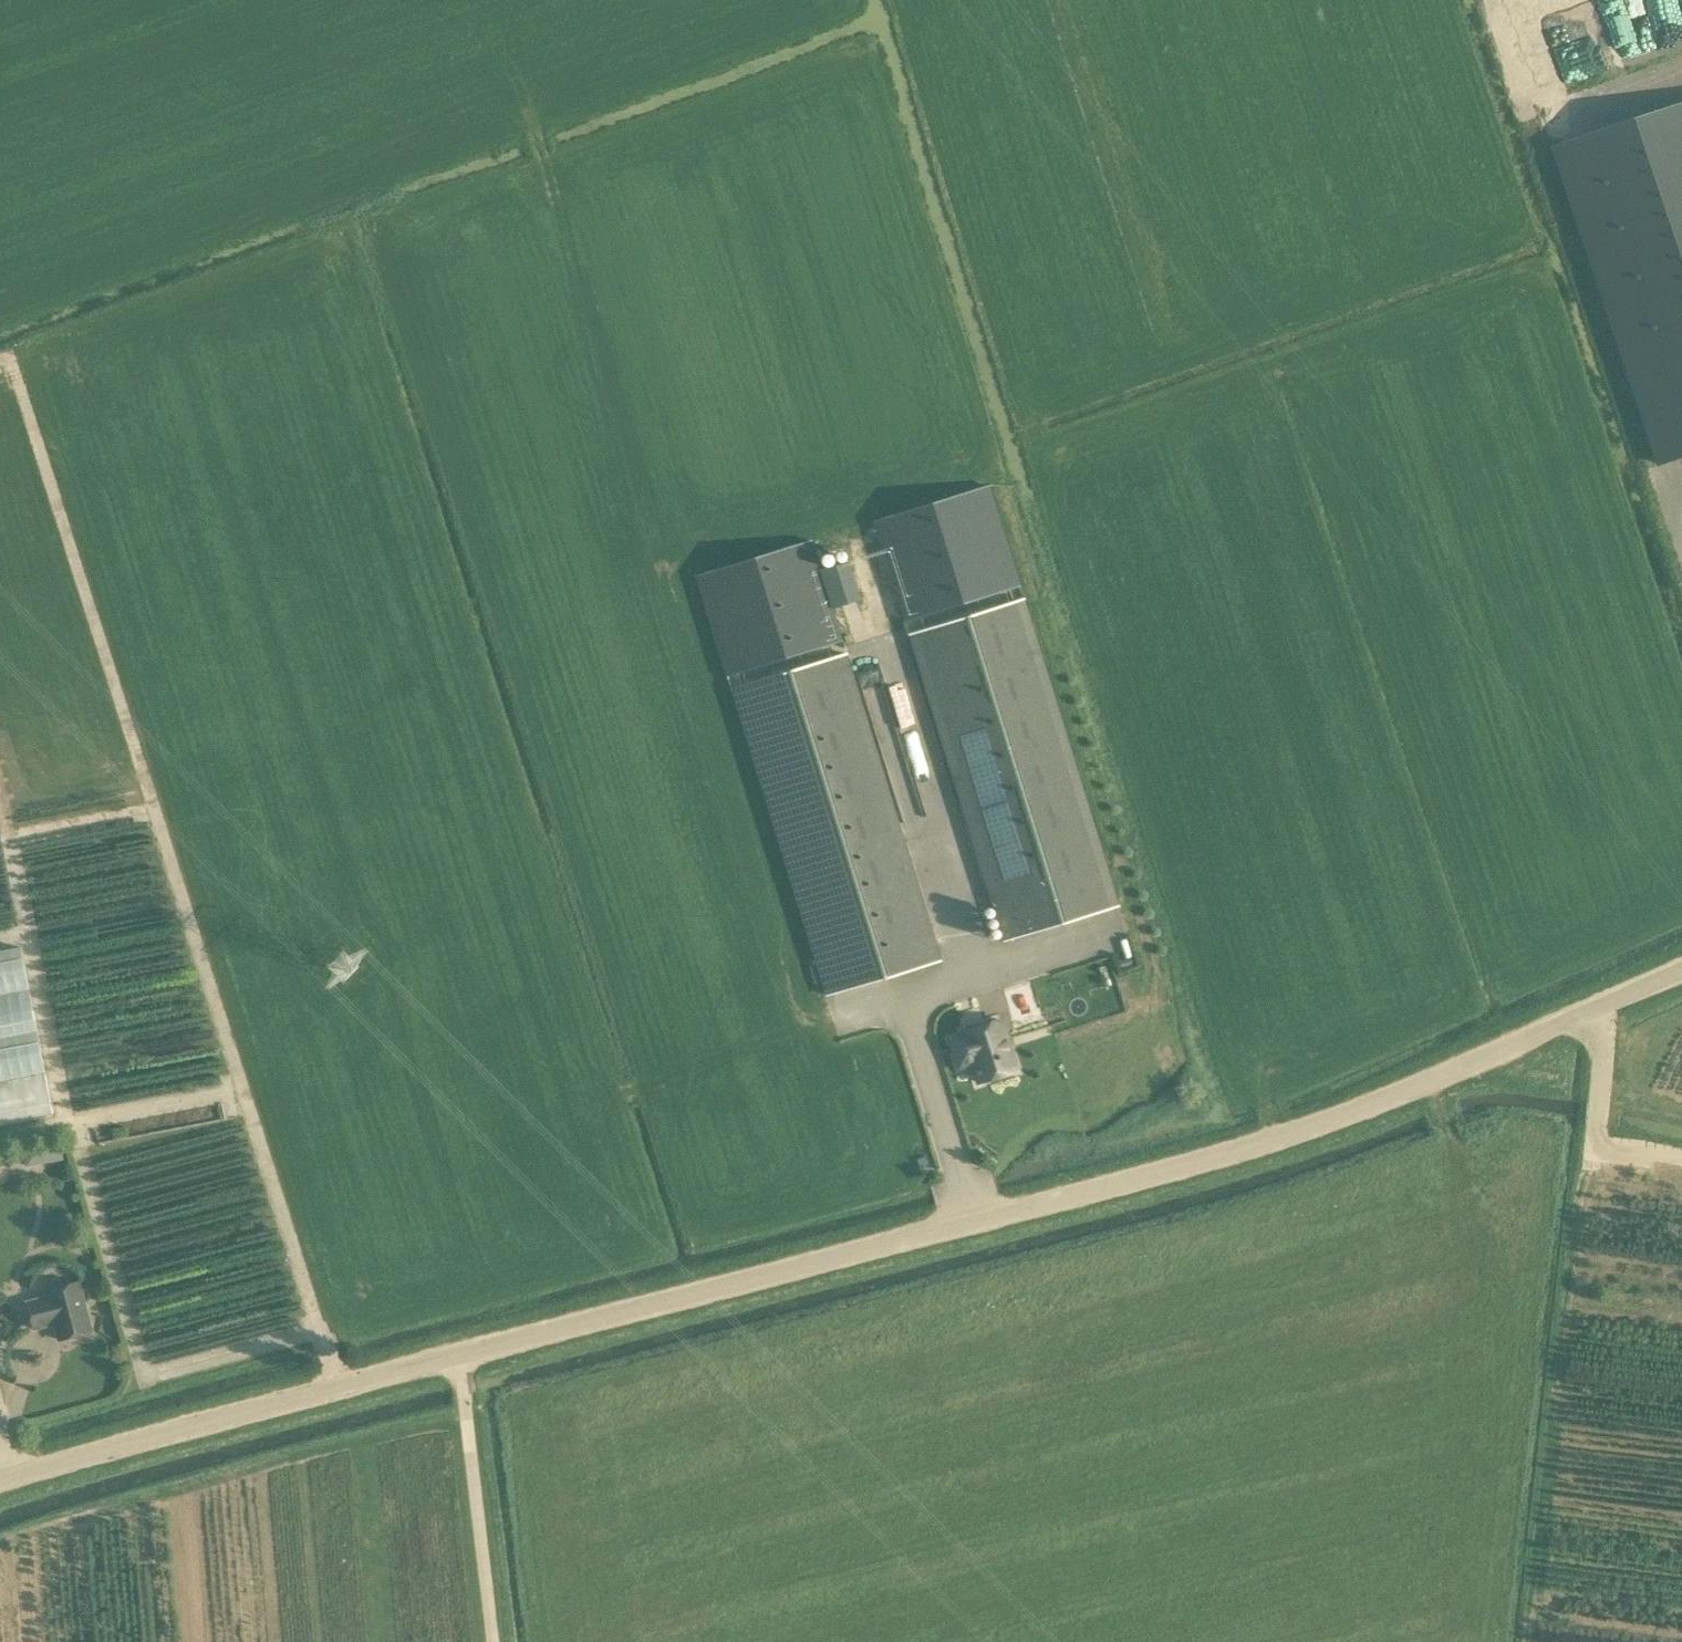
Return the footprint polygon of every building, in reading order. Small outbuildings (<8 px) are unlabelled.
[(1555,147),(1661,464),(1681,457),(1681,105),(1555,147)] [(905,621),(1019,586),(988,486),(874,521),(905,621)] [(696,576),(727,676),(841,640),(810,540),(696,576)] [(848,561),(819,570),(831,607),(859,599),(848,561)] [(1022,600),(908,636),(1003,941),(1117,906),(1022,600)] [(845,655),(767,680),(731,691),(825,996),(939,960),(845,655)] [(0,951),(0,1124),(48,1115),(17,948),(0,951)] [(963,1035),(950,1039),(958,1066),(972,1062),(978,1082),(1016,1070),(1010,1050),(1012,1047),(1009,1038),(1006,1037),(1000,1020),(980,1026),(979,1023),(966,1026),(967,1030),(962,1031),(963,1035)] [(53,1324),(58,1341),(90,1333),(77,1285),(45,1293),(47,1299),(26,1304),(33,1330),(53,1324)]
